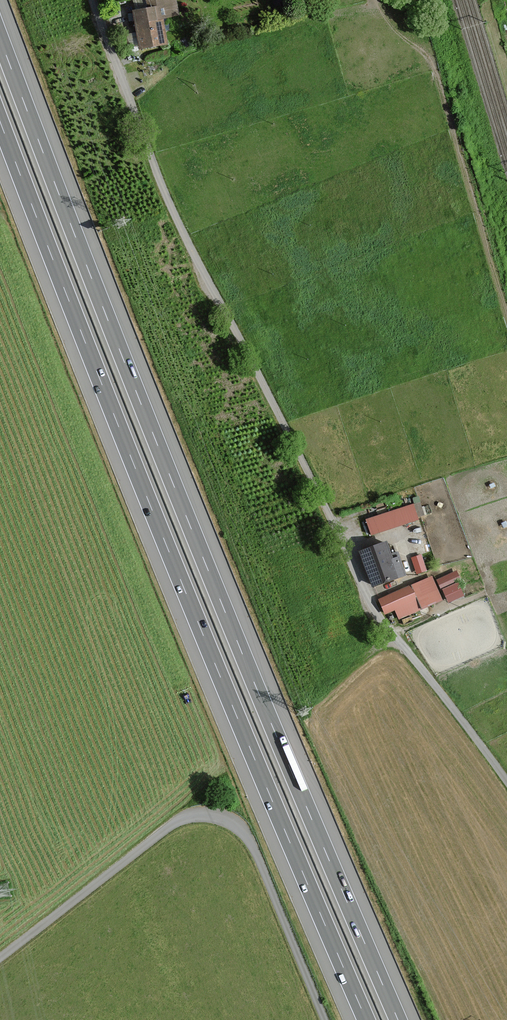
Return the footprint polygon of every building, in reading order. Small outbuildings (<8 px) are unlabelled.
[(166,43),(161,17),(178,14),(175,0),(147,0),(148,8),(135,11),(141,47),(166,43)] [(417,520),(412,504),(365,520),(370,535),(417,520)] [(392,560),(386,543),(359,552),(371,587),(405,575),(398,557),(392,560)] [(416,573),(427,569),(421,552),(410,556),(416,573)] [(447,601),(466,593),(455,568),(437,576),(447,601)] [(443,600),(432,576),(379,600),(385,615),(394,611),(398,620),(443,600)]
